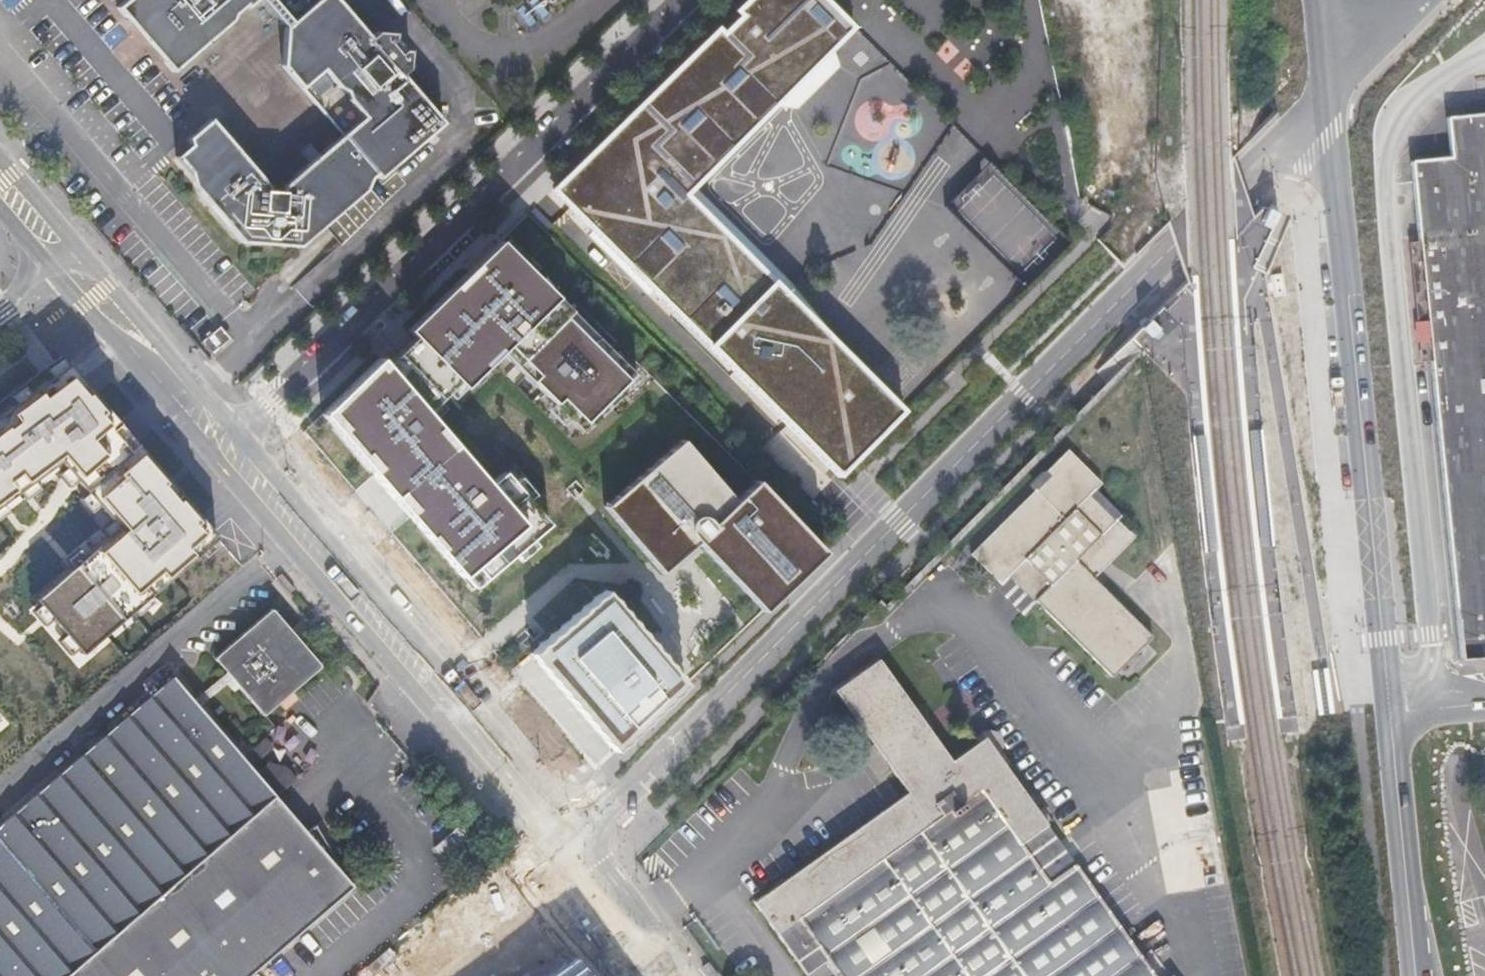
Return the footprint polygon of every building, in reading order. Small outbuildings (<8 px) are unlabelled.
[(118,4),(175,69),(230,22),(233,14),(247,2),(250,5),(255,0),(123,0),(118,4)] [(287,24),(286,63),(344,130),(287,182),(287,189),(269,187),(270,181),(212,116),(192,134),(192,143),(179,154),(198,176),(202,188),(246,238),(304,243),(362,192),(366,179),(378,169),(383,173),(446,117),(406,71),(409,69),(414,51),(395,29),(378,29),(373,33),(345,0),(266,0),(287,24)] [(826,0),(744,0),(736,9),(740,13),(721,31),(717,27),(554,188),(835,472),(899,407),(780,286),(786,280),(692,184),(851,24),(826,0)] [(797,105),(835,68),(832,44),(774,103),(797,105)] [(1452,127),(1456,162),(1414,168),(1452,542),(1465,666),(1484,664),(1484,123),(1452,127)] [(951,358),(1025,280),(1008,265),(1027,263),(1042,246),(993,251),(937,199),(941,230),(937,235),(942,285),(931,296),(933,313),(925,321),(930,326),(934,360),(951,358)] [(1275,228),(1281,215),(1277,213),(1272,211),(1265,223),(1271,226),(1275,228)] [(390,492),(461,573),(462,572),(473,584),(547,521),(502,468),(488,481),(430,416),(442,405),(436,398),(445,390),(451,395),(500,348),(580,429),(635,374),(499,238),(406,327),(413,334),(385,362),(378,355),(320,410),(390,492)] [(1163,331),(1154,321),(1149,325),(1145,329),(1154,339),(1158,335),(1163,331)] [(214,328),(202,338),(214,352),(226,342),(223,340),(227,337),(229,330),(222,323),(215,329),(214,328)] [(81,654),(216,537),(136,443),(127,451),(110,431),(119,424),(67,364),(0,414),(0,505),(58,461),(116,528),(33,599),(81,654)] [(119,424),(110,431),(127,451),(136,443),(119,424)] [(639,546),(659,568),(695,538),(761,607),(823,548),(754,476),(732,497),(680,436),(602,502),(639,546)] [(1011,579),(1036,605),(1040,601),(1116,677),(1123,670),(1134,680),(1162,653),(1151,641),(1156,636),(1098,575),(1138,536),(1095,493),(1104,483),(1072,449),(1048,473),(1052,476),(975,553),(1006,584),(1011,579)] [(1025,615),(1036,605),(1011,579),(1006,584),(1000,590),(1025,615)] [(683,680),(603,586),(529,650),(613,747),(683,680)] [(214,656),(226,670),(233,678),(264,714),(321,665),(272,607),(214,656)] [(1074,864),(1064,871),(1045,844),(1055,837),(995,752),(998,746),(996,741),(993,739),(988,738),(982,740),(953,760),(881,660),(837,690),(874,743),(895,772),(909,792),(755,901),(809,975),(829,960),(841,975),(1154,975),(1074,864)] [(198,706),(233,678),(226,670),(192,699),(198,706)] [(192,699),(173,677),(0,823),(0,975),(245,975),(351,885),(198,706),(192,699)] [(881,782),(895,772),(874,743),(859,753),(881,782)] [(433,843),(447,860),(472,839),(457,822),(433,843)] [(1074,864),(1055,837),(1045,844),(1064,871),(1074,864)] [(580,959),(557,975),(592,975),(580,959)]
